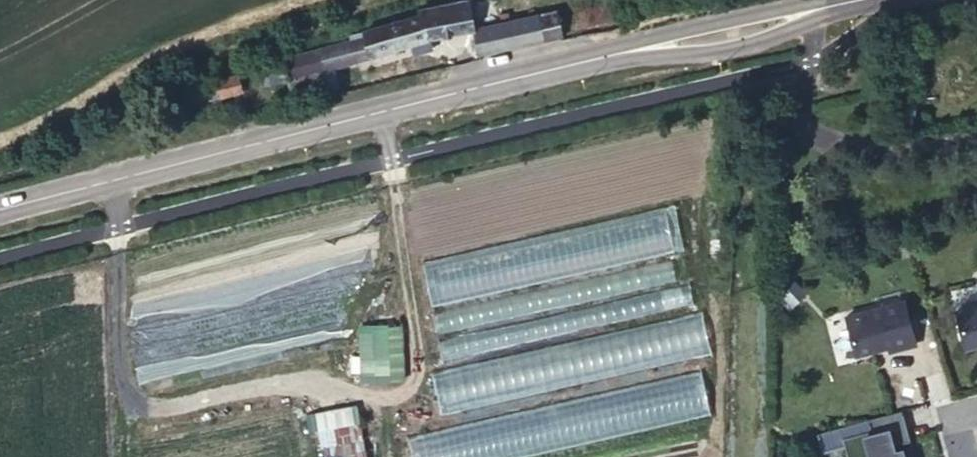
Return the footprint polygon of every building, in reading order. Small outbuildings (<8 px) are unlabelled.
[(426,2),(434,24),(475,12),(471,0),(435,0),(426,2)] [(476,16),(503,10),(500,0),(471,0),(475,12),(476,16)] [(557,25),(551,0),(548,0),(508,8),(503,10),(476,16),(482,41),(557,25)] [(557,25),(570,22),(564,0),(551,0),(557,25)] [(368,19),(375,41),(434,24),(426,2),(368,19)] [(335,35),(339,51),(348,48),(375,41),(368,19),(357,29),(335,35)] [(291,64),(339,51),(335,35),(287,48),(291,64)] [(271,69),(291,64),(287,48),(285,42),(266,48),(271,69)] [(348,48),(339,51),(343,68),(354,66),(348,48)] [(339,51),(291,64),(296,81),(343,68),(339,51)] [(247,62),(212,70),(216,84),(251,76),(247,62)] [(845,314),(856,360),(917,345),(905,299),(845,314)] [(965,307),(975,345),(976,344),(976,299),(972,301),(968,307),(965,307)] [(440,409),(711,358),(704,319),(432,370),(440,409)] [(404,323),(360,324),(360,383),(405,382),(404,323)] [(408,434),(413,456),(524,456),(712,419),(703,374),(408,434)] [(312,411),(316,452),(363,448),(359,407),(312,411)] [(878,416),(882,431),(858,438),(863,456),(866,456),(881,453),(882,456),(914,456),(912,449),(920,447),(923,446),(912,407),(878,416)] [(920,447),(912,449),(914,456),(920,456),(922,456),(920,447)]
